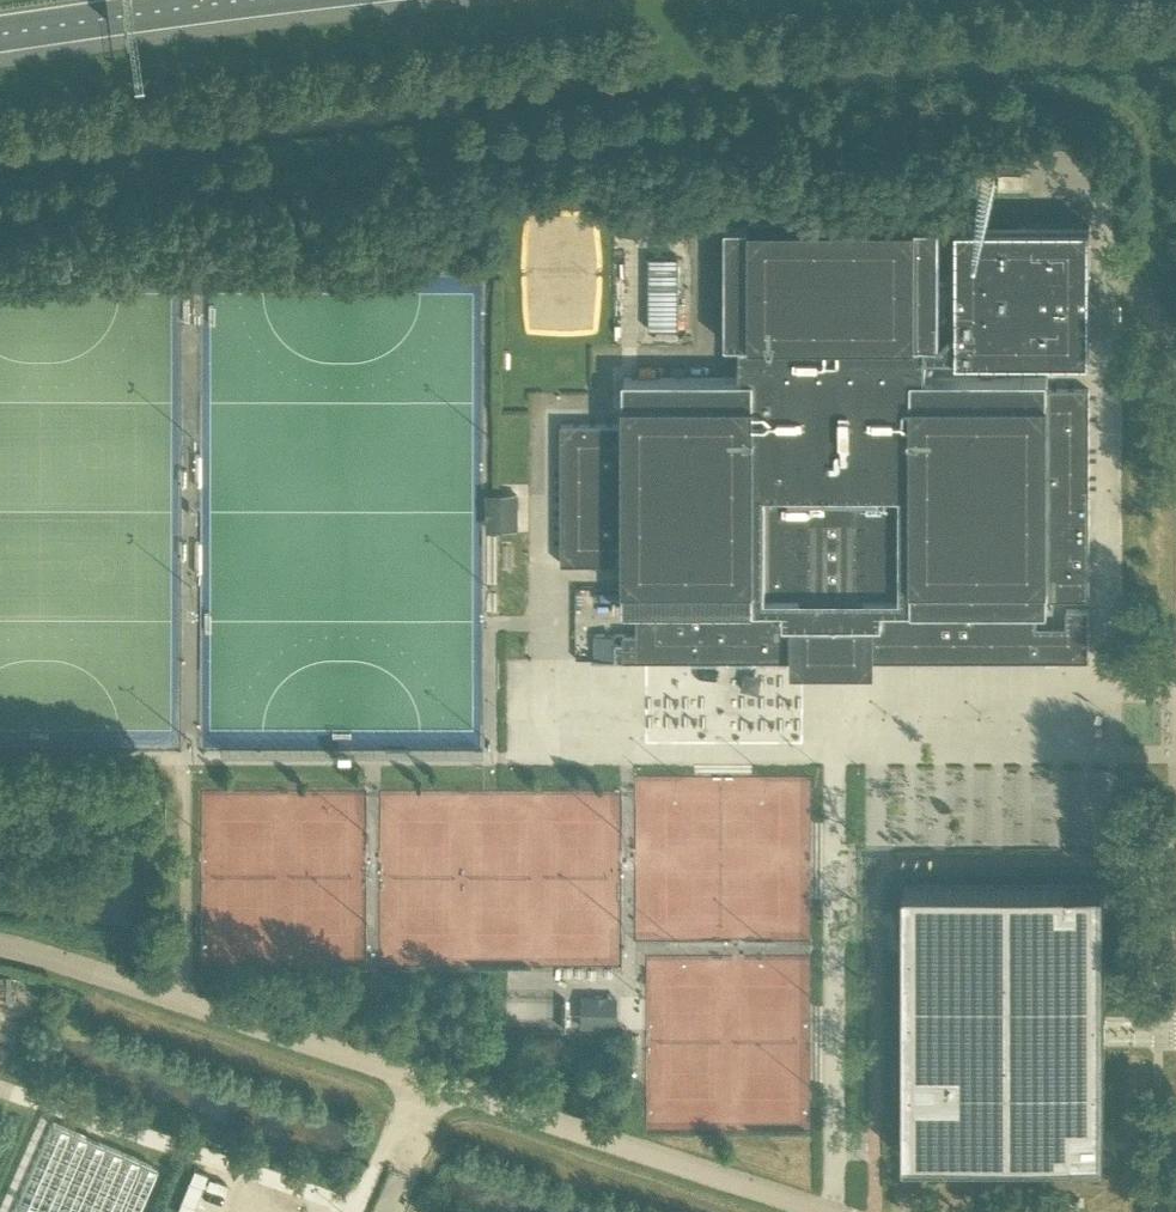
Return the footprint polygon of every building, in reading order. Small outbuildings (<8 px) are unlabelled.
[(1023,172),(1000,172),(1000,187),(1023,187),(1023,172)] [(955,324),(940,344),(940,225),(916,225),(749,225),(726,225),(726,343),(739,343),(739,377),(624,377),(624,401),(623,401),(623,424),(561,424),(561,564),(623,564),(623,587),(624,587),(624,610),(637,610),(637,634),(623,634),(623,642),(616,642),(616,660),(801,660),(802,660),(802,659),(802,655),(802,651),(823,651),(827,651),(827,652),(828,653),(829,654),(830,655),(831,656),(832,656),(834,656),(835,656),(837,655),(838,654),(838,652),(839,651),(864,651),(864,660),(865,660),(1089,660),(1090,659),(1089,659),(1088,659),(1088,610),(1088,609),(1087,609),(1067,609),(1066,609),(1066,627),(1037,627),(1037,610),(1047,610),(1048,610),(1048,599),(1088,599),(1089,599),(1089,598),(1089,388),(1048,388),(1048,377),(926,377),(926,356),(957,356),(957,359),(986,359),(1089,358),(1090,225),(955,225),(955,324)] [(679,257),(649,257),(649,329),(679,329),(679,257)] [(498,495),(498,528),(517,528),(517,495),(498,495)] [(780,697),(745,699),(747,736),(782,735),(780,697)] [(1107,886),(1001,886),(906,887),(906,950),(905,1157),(1105,1159),(1105,1088),(1105,1039),(1106,1024),(1106,997),(1107,886)] [(616,1029),(617,1007),(581,1007),(580,1028),(616,1029)] [(158,1168),(52,1122),(12,1211),(138,1211),(158,1168)]
